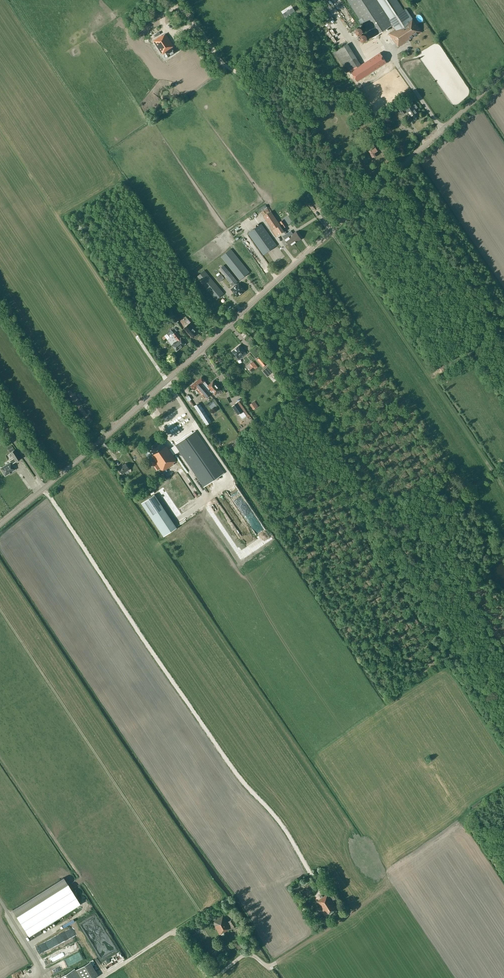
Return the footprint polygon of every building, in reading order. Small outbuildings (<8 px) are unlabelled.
[(397,0),(347,0),(372,38),(393,24),(396,28),(389,33),(395,43),(396,43),(399,47),(422,32),(417,25),(416,26),(411,20),(412,19),(412,18),(406,9),(403,10),(397,0)] [(162,54),(165,52),(168,57),(177,51),(171,44),(172,43),(165,34),(162,36),(162,35),(153,41),(162,54)] [(348,43),(335,52),(347,72),(360,63),(348,43)] [(360,63),(347,72),(353,82),(383,64),(377,53),(360,63)] [(414,105),(413,103),(410,105),(409,104),(410,103),(408,101),(403,105),(404,107),(406,110),(411,117),(410,117),(413,122),(416,119),(416,118),(420,115),(416,109),(418,108),(415,104),(414,105)] [(351,107),(350,105),(345,109),(350,115),(355,112),(354,111),(358,108),(355,105),(351,107)] [(397,108),(402,115),(406,112),(401,105),(397,108)] [(374,157),(375,156),(376,155),(375,152),(377,150),(375,147),(372,143),(371,142),(369,143),(370,145),(372,148),(368,151),(372,157),(373,157),(374,157)] [(271,211),(264,216),(273,230),(272,230),(276,236),(284,231),(273,215),(271,211)] [(277,245),(268,233),(261,223),(248,233),(263,255),(277,245)] [(287,233),(287,234),(294,244),(301,239),(296,231),(293,234),(291,230),(287,233)] [(287,233),(283,236),(285,239),(290,247),(294,244),(287,234),(287,233)] [(247,250),(252,247),(249,239),(243,241),(247,250)] [(230,249),(221,256),(240,280),(249,272),(230,249)] [(237,282),(224,265),(219,269),(233,286),(233,285),(234,286),(237,284),(236,283),(237,282)] [(204,270),(196,277),(216,300),(224,293),(204,270)] [(245,290),(238,283),(237,284),(234,286),(231,289),(237,297),(245,290)] [(176,313),(172,316),(177,322),(180,319),(176,313)] [(164,320),(167,324),(173,319),(170,315),(164,320)] [(192,327),(193,327),(190,324),(185,328),(188,331),(187,331),(193,337),(197,333),(192,327)] [(176,332),(174,333),(172,330),(165,335),(167,339),(172,345),(176,351),(185,343),(176,332)] [(239,359),(246,353),(239,345),(232,351),(239,359)] [(257,359),(263,367),(268,363),(262,355),(257,359)] [(250,365),(252,368),(249,370),(253,374),(259,368),(253,362),(250,365)] [(202,377),(201,377),(198,380),(209,393),(211,391),(215,395),(221,390),(213,381),(208,385),(205,382),(205,381),(202,377)] [(198,380),(191,386),(194,390),(196,388),(205,398),(210,394),(209,393),(198,380)] [(232,406),(238,415),(239,414),(242,419),(248,415),(239,401),(232,406)] [(250,404),(253,410),(258,406),(254,401),(250,404)] [(204,406),(202,408),(199,403),(194,406),(207,425),(211,422),(204,411),(206,410),(204,406)] [(174,455),(179,451),(204,487),(224,473),(195,430),(169,448),(163,439),(147,449),(164,473),(168,471),(166,469),(174,464),(173,463),(177,460),(174,455)] [(15,469),(12,464),(21,458),(15,449),(14,449),(10,452),(13,458),(9,461),(9,462),(0,468),(0,469),(4,476),(15,469)] [(126,463),(118,468),(122,474),(129,469),(126,463)] [(201,494),(185,471),(183,473),(182,471),(180,473),(183,478),(181,479),(195,499),(201,494)] [(236,485),(233,487),(240,499),(243,497),(236,485)] [(176,528),(154,495),(142,503),(164,536),(176,528)] [(240,524),(236,525),(237,530),(245,529),(244,522),(240,522),(240,524)] [(246,546),(250,550),(257,544),(254,540),(246,546)] [(80,904),(63,878),(12,910),(31,939),(42,933),(40,929),(80,904)] [(331,901),(327,894),(317,901),(324,912),(323,912),(326,917),(336,910),(334,906),(334,905),(333,903),(332,903),(331,901)] [(96,914),(81,923),(101,959),(116,950),(96,914)] [(227,922),(227,921),(223,915),(212,922),(215,926),(220,934),(228,930),(231,928),(237,924),(234,918),(227,922)] [(45,969),(48,975),(75,961),(74,961),(82,957),(79,951),(77,952),(71,952),(71,950),(75,948),(75,945),(69,945),(66,947),(64,947),(42,958),(45,965),(52,965),(45,969)] [(114,959),(117,963),(125,958),(123,954),(114,959)] [(89,962),(75,970),(80,977),(94,977),(97,976),(89,962)] [(61,976),(62,977),(80,977),(75,970),(74,968),(61,976)]
